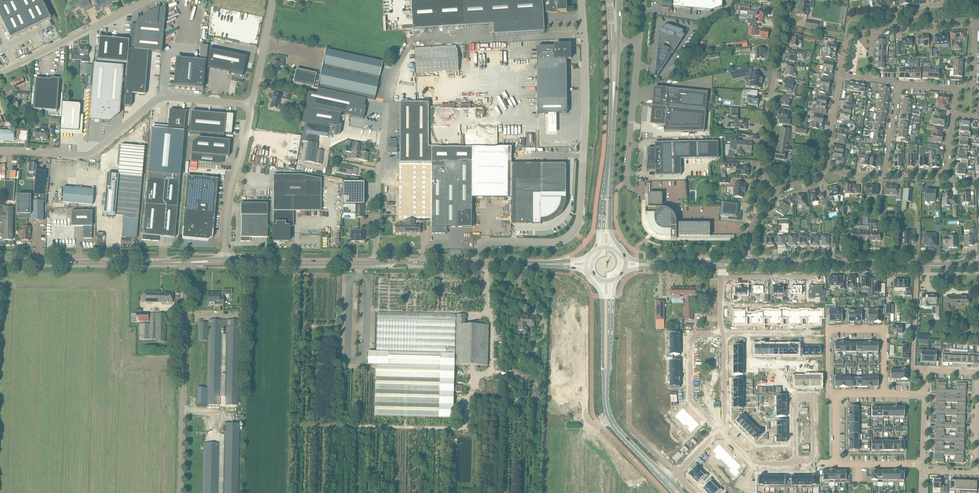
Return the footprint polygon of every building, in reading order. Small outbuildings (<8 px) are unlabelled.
[(42,0),(0,0),(0,19),(10,39),(51,19),(42,0)] [(92,1),(97,12),(104,8),(101,1),(100,1),(100,0),(94,0),(92,1)] [(100,1),(101,1),(104,8),(113,4),(111,0),(104,0),(100,0),(100,1)] [(565,0),(412,0),(413,29),(494,25),(494,35),(545,32),(544,13),(549,13),(550,14),(558,13),(558,11),(567,11),(566,8),(566,6),(566,5),(565,5),(565,0)] [(723,0),(664,0),(663,9),(671,10),(671,7),(711,11),(722,7),(723,0)] [(796,15),(807,16),(808,12),(809,7),(810,0),(799,0),(796,15)] [(864,2),(872,0),(873,8),(878,7),(878,8),(883,7),(882,0),(863,0),(864,2)] [(82,4),(85,11),(89,9),(92,7),(89,1),(82,4)] [(137,20),(134,50),(149,51),(161,53),(162,41),(165,6),(158,10),(158,9),(157,9),(157,10),(153,12),(153,11),(152,12),(152,13),(150,14),(150,13),(149,13),(149,14),(145,16),(145,15),(144,16),(144,17),(137,20)] [(747,20),(747,23),(750,24),(755,25),(756,22),(757,22),(762,23),(764,13),(750,11),(749,16),(753,16),(752,21),(747,20)] [(807,21),(805,27),(817,29),(821,30),(822,23),(818,23),(807,21)] [(749,27),(748,35),(754,36),(760,37),(760,39),(766,40),(766,38),(768,38),(769,31),(761,30),(755,29),(755,25),(750,24),(750,27),(749,27)] [(659,32),(659,33),(656,66),(663,69),(685,36),(683,35),(683,34),(683,33),(683,32),(683,31),(669,26),(668,26),(667,26),(666,26),(665,26),(664,26),(663,27),(662,27),(662,28),(661,28),(661,29),(660,29),(660,30),(660,31),(659,31),(659,32)] [(966,31),(950,32),(952,50),(960,49),(960,44),(957,44),(957,41),(960,41),(960,39),(965,39),(966,31)] [(789,46),(794,47),(798,47),(798,43),(801,43),(802,36),(795,34),(794,38),(791,38),(789,46)] [(934,36),(935,41),(935,45),(940,45),(939,44),(948,43),(947,34),(938,35),(938,36),(934,36)] [(928,35),(927,35),(922,35),(922,37),(917,37),(918,42),(918,46),(923,45),(923,46),(929,46),(929,40),(928,35)] [(877,42),(877,46),(889,47),(889,42),(888,41),(885,41),(885,36),(878,37),(878,40),(876,40),(876,42),(877,42)] [(824,37),(822,48),(827,49),(837,51),(838,49),(837,48),(837,44),(835,44),(835,40),(824,37)] [(908,47),(912,46),(911,37),(907,38),(907,39),(902,39),(902,45),(901,45),(901,43),(896,44),(898,56),(902,55),(901,49),(908,48),(908,47)] [(99,38),(97,61),(127,64),(128,52),(129,41),(99,38)] [(561,43),(561,45),(555,45),(555,53),(537,54),(538,114),(567,113),(567,59),(571,59),(571,45),(565,45),(565,43),(561,43)] [(73,50),(73,54),(75,54),(75,60),(82,60),(82,62),(88,63),(89,59),(87,59),(88,55),(88,54),(88,49),(85,48),(85,46),(79,46),(78,50),(73,50)] [(459,71),(458,49),(457,49),(457,46),(415,48),(416,73),(459,71)] [(295,75),(293,84),(303,86),(317,89),(318,89),(366,99),(374,101),(382,63),(330,51),(331,48),(327,47),(327,48),(323,65),(322,69),(320,75),(316,75),(316,74),(296,70),(295,75)] [(765,49),(755,50),(755,59),(759,59),(759,60),(764,60),(764,59),(768,59),(768,53),(764,53),(764,51),(765,51),(765,49)] [(821,52),(820,57),(822,57),(832,59),(832,56),(835,56),(836,53),(837,52),(837,51),(827,49),(826,52),(823,52),(821,52)] [(127,64),(123,106),(131,107),(132,94),(145,95),(149,51),(134,50),(128,50),(127,64)] [(208,69),(208,67),(229,72),(228,75),(229,75),(230,72),(232,73),(232,75),(242,77),(244,66),(243,66),(245,58),(246,58),(246,57),(209,50),(207,68),(208,69)] [(788,61),(793,62),(795,62),(796,58),(799,59),(804,60),(805,52),(800,52),(789,50),(788,54),(789,54),(788,61)] [(285,58),(286,58),(287,57),(280,56),(279,63),(272,62),(271,71),(278,72),(279,67),(283,67),(285,58)] [(833,66),(834,62),(831,62),(832,59),(822,57),(821,62),(824,62),(823,66),(833,68),(834,68),(834,67),(833,66)] [(950,61),(950,66),(963,67),(963,61),(959,61),(959,57),(952,57),(952,61),(950,61)] [(174,86),(203,89),(205,61),(176,59),(174,86)] [(876,63),(875,63),(875,65),(876,65),(876,69),(876,72),(884,73),(884,70),(884,64),(876,63)] [(94,64),(89,120),(90,120),(90,119),(99,120),(99,121),(109,122),(110,111),(119,112),(119,114),(120,114),(123,66),(94,64)] [(834,70),(834,68),(833,68),(823,66),(823,70),(820,70),(819,75),(828,76),(829,74),(832,74),(833,70),(834,70)] [(785,76),(795,77),(796,76),(797,74),(796,73),(796,69),(794,68),(786,67),(785,76)] [(896,74),(896,75),(899,75),(899,78),(899,79),(903,79),(904,79),(905,67),(899,67),(899,68),(896,67),(896,70),(896,73),(896,74)] [(746,70),(730,73),(731,76),(735,75),(735,79),(748,77),(746,70)] [(962,72),(953,71),(953,77),(951,76),(951,80),(958,80),(959,77),(962,77),(962,72)] [(751,73),(749,81),(751,81),(750,87),(755,88),(755,87),(761,88),(762,78),(760,77),(760,74),(751,73)] [(830,84),(831,80),(828,79),(828,76),(819,75),(818,79),(821,80),(820,84),(830,86),(831,86),(831,85),(830,84)] [(14,81),(16,86),(17,87),(28,82),(25,76),(22,78),(21,78),(14,81)] [(57,112),(59,80),(50,79),(50,81),(35,79),(33,110),(34,110),(33,115),(46,116),(47,111),(57,112)] [(783,91),(787,91),(787,94),(795,95),(795,92),(792,92),(794,82),(784,81),(783,84),(784,84),(783,91)] [(847,90),(853,91),(855,83),(855,82),(853,82),(853,83),(849,82),(849,83),(846,82),(844,89),(847,90)] [(853,94),(858,95),(859,92),(860,84),(861,83),(859,83),(858,84),(855,83),(853,91),(853,94)] [(830,87),(831,86),(830,86),(820,84),(819,88),(816,87),(815,92),(825,94),(826,91),(829,92),(829,88),(830,87)] [(859,92),(858,95),(864,96),(864,98),(867,98),(868,95),(868,92),(869,89),(869,86),(866,86),(866,84),(864,84),(864,85),(860,84),(859,92)] [(658,88),(656,107),(706,112),(708,93),(661,88),(658,88)] [(304,107),(305,107),(309,108),(341,113),(351,115),(351,117),(363,120),(365,112),(363,112),(364,107),(366,99),(318,89),(316,94),(308,92),(304,107)] [(747,98),(746,103),(758,105),(759,99),(757,98),(757,96),(755,96),(756,92),(758,92),(758,91),(743,90),(742,97),(747,98)] [(18,92),(17,98),(18,98),(17,101),(27,102),(28,98),(29,93),(18,92)] [(827,101),(828,98),(825,97),(825,94),(815,92),(814,97),(817,98),(817,102),(826,103),(827,104),(828,102),(827,101)] [(273,94),(270,108),(282,111),(284,105),(280,104),(281,99),(283,99),(289,101),(291,94),(285,93),(284,93),(283,95),(284,96),(284,98),(281,97),(282,96),(273,94)] [(939,103),(938,108),(946,109),(946,104),(948,104),(950,96),(938,94),(937,103),(939,103)] [(784,109),(791,110),(791,108),(790,106),(789,106),(790,101),(791,101),(792,100),(793,96),(783,95),(782,100),(781,99),(780,105),(785,106),(784,109)] [(714,96),(713,105),(721,106),(721,103),(717,102),(718,96),(714,96)] [(903,99),(903,103),(903,104),(915,106),(916,101),(915,101),(915,97),(908,96),(907,99),(904,99),(903,99)] [(879,100),(878,106),(888,108),(889,101),(888,101),(879,100),(878,100),(879,100)] [(827,105),(827,104),(826,103),(817,102),(816,106),(813,105),(812,110),(822,112),(822,109),(825,110),(826,106),(827,105)] [(62,103),(60,130),(79,132),(80,115),(81,104),(62,103)] [(397,139),(389,139),(389,153),(397,153),(397,148),(400,148),(400,217),(425,217),(425,233),(445,233),(446,234),(448,232),(447,231),(447,227),(472,227),(473,198),(511,198),(511,164),(511,147),(429,147),(429,103),(401,103),(400,138),(397,138),(397,139)] [(857,106),(856,106),(852,104),(846,104),(846,107),(843,106),(842,112),(841,111),(841,113),(850,115),(851,109),(853,110),(854,109),(856,108),(857,106)] [(305,107),(302,122),(305,122),(307,122),(306,126),(307,126),(304,142),(308,142),(305,162),(315,163),(315,164),(321,165),(323,151),(317,150),(318,144),(317,144),(318,136),(328,137),(331,138),(331,137),(335,137),(338,135),(340,134),(340,133),(342,125),(339,124),(341,113),(309,108),(305,107)] [(704,132),(706,112),(656,107),(652,107),(654,107),(653,110),(651,124),(658,124),(658,125),(665,126),(664,133),(704,132)] [(731,108),(731,113),(731,118),(726,118),(726,120),(723,120),(723,129),(731,129),(731,128),(737,128),(737,127),(740,127),(740,129),(747,130),(747,123),(740,122),(740,120),(738,119),(738,108),(731,108)] [(180,182),(186,112),(179,111),(179,110),(174,110),(174,111),(170,111),(168,131),(152,129),(148,174),(164,176),(164,181),(167,181),(180,182)] [(812,110),(810,119),(813,119),(824,121),(824,120),(824,119),(824,115),(821,115),(822,112),(812,110)] [(944,126),(945,121),(945,118),(944,118),(945,112),(936,110),(935,116),(934,116),(932,124),(944,126)] [(779,123),(784,124),(790,125),(791,118),(789,118),(789,113),(779,111),(778,120),(780,120),(779,123)] [(191,112),(189,133),(224,136),(224,134),(232,135),(233,115),(226,114),(225,115),(191,112)] [(843,120),(843,123),(850,125),(851,120),(849,120),(850,115),(841,113),(841,114),(842,114),(841,120),(843,120)] [(557,115),(549,115),(549,134),(557,134),(557,115)] [(824,123),(824,121),(813,119),(813,123),(810,123),(808,129),(818,131),(819,127),(822,127),(823,123),(824,123)] [(128,131),(140,122),(138,120),(127,128),(128,131)] [(960,124),(959,128),(969,129),(976,129),(976,127),(969,127),(970,123),(965,123),(965,122),(961,121),(961,124),(960,124)] [(838,131),(837,132),(847,134),(848,129),(854,130),(855,126),(850,125),(843,123),(842,126),(840,126),(839,131),(838,131)] [(54,136),(54,128),(50,128),(49,132),(48,132),(48,131),(47,131),(47,127),(40,126),(40,131),(35,130),(35,133),(34,133),(33,137),(35,137),(35,139),(48,140),(48,135),(49,135),(54,136)] [(795,133),(806,134),(808,128),(796,126),(795,133)] [(781,128),(778,142),(788,144),(789,141),(791,129),(786,128),(781,128)] [(941,138),(942,135),(941,135),(942,129),(935,128),(934,134),(933,134),(932,142),(936,143),(936,142),(941,143),(942,138),(941,138)] [(0,130),(0,141),(13,142),(14,131),(0,130)] [(537,145),(537,131),(527,132),(527,146),(537,145)] [(840,140),(839,143),(847,144),(848,140),(846,140),(847,134),(837,132),(837,134),(838,134),(837,139),(840,140)] [(871,132),(870,138),(873,139),(883,140),(884,134),(883,134),(873,132),(873,133),(871,132)] [(898,134),(897,137),(898,137),(898,138),(901,139),(901,142),(906,143),(908,143),(909,140),(909,138),(908,137),(907,137),(907,134),(899,133),(898,134)] [(751,152),(752,143),(738,141),(736,141),(736,136),(725,136),(725,141),(734,141),(733,150),(737,150),(737,154),(743,155),(744,151),(751,152)] [(191,154),(228,157),(229,141),(198,138),(192,143),(191,154)] [(718,142),(660,143),(654,143),(655,143),(655,148),(648,148),(648,160),(648,162),(649,162),(649,166),(647,166),(647,171),(656,171),(656,175),(655,175),(655,176),(681,175),(681,159),(718,158),(718,142)] [(787,154),(787,150),(792,151),(793,149),(793,148),(794,146),(793,146),(794,145),(793,145),(778,142),(777,152),(776,152),(775,159),(784,160),(785,155),(785,154),(787,154)] [(962,146),(962,149),(974,150),(974,148),(969,148),(969,147),(968,147),(968,143),(958,142),(958,145),(959,146),(962,146)] [(368,161),(369,152),(362,151),(361,152),(359,152),(361,144),(355,143),(353,151),(357,152),(356,159),(360,160),(366,161),(368,161)] [(834,151),(834,152),(847,155),(848,153),(846,149),(847,144),(839,143),(839,146),(836,146),(835,151),(834,151)] [(107,175),(103,213),(103,215),(115,216),(124,216),(124,218),(123,218),(122,238),(137,239),(138,219),(139,213),(142,178),(144,147),(121,145),(118,175),(118,176),(107,175)] [(929,156),(929,167),(929,164),(932,164),(932,168),(935,168),(935,169),(938,169),(938,168),(939,168),(939,159),(934,159),(934,151),(929,151),(929,155),(929,156)] [(847,155),(834,152),(833,153),(834,154),(833,159),(836,160),(835,163),(845,165),(846,159),(847,159),(848,156),(847,155)] [(895,157),(894,167),(901,167),(901,163),(904,163),(904,153),(901,153),(898,153),(898,157),(895,157)] [(867,168),(869,168),(870,158),(871,155),(867,154),(865,156),(860,155),(858,163),(862,163),(862,166),(867,167),(867,168)] [(907,157),(907,167),(913,168),(913,164),(916,165),(917,154),(911,154),(911,157),(907,157)] [(924,167),(929,167),(929,156),(924,156),(924,158),(919,158),(919,163),(919,168),(924,168),(924,167)] [(961,160),(961,163),(968,164),(971,164),(972,161),(968,161),(966,161),(967,157),(957,156),(957,159),(958,160),(961,160)] [(870,158),(869,168),(870,168),(870,167),(876,168),(876,165),(879,166),(880,160),(880,158),(876,157),(875,159),(870,158)] [(47,171),(40,171),(41,169),(37,169),(37,166),(34,165),(35,163),(29,163),(28,173),(33,173),(33,175),(33,178),(35,178),(33,195),(47,195),(49,179),(46,178),(47,171)] [(356,175),(358,169),(353,168),(352,168),(352,167),(338,164),(336,172),(351,175),(351,174),(352,174),(352,175),(356,175)] [(541,224),(541,219),(546,219),(549,218),(551,217),(553,215),(555,214),(557,212),(558,210),(559,208),(560,206),(561,202),(561,199),(566,199),(566,164),(511,164),(511,198),(511,224),(541,224)] [(741,175),(743,176),(748,176),(748,175),(749,175),(749,172),(749,168),(742,167),(742,168),(736,167),(736,175),(741,175)] [(975,178),(975,173),(975,171),(972,171),(966,171),(956,170),(955,173),(957,174),(956,177),(960,177),(960,176),(965,176),(965,174),(972,173),(972,179),(975,178)] [(10,182),(5,181),(3,201),(13,202),(15,182),(15,179),(16,172),(11,171),(10,182)] [(148,174),(142,240),(159,241),(159,236),(175,238),(180,182),(167,181),(164,181),(164,176),(148,174)] [(273,175),(273,213),(272,242),(273,242),(279,242),(280,242),(280,241),(280,240),(288,240),(288,237),(289,237),(288,237),(288,232),(289,232),(288,232),(288,227),(289,227),(293,227),(294,211),(321,211),(321,179),(300,175),(273,175)] [(187,177),(184,213),(182,239),(191,239),(192,239),(192,240),(198,240),(199,240),(207,241),(208,241),(209,241),(209,240),(212,238),(213,238),(213,237),(212,237),(212,236),(213,236),(213,230),(213,229),(218,179),(187,177)] [(343,182),(342,214),(356,214),(356,206),(364,206),(364,183),(343,182)] [(734,197),(743,198),(743,193),(745,193),(745,192),(744,192),(744,189),(745,189),(745,190),(746,190),(746,185),(744,185),(744,184),(735,183),(735,189),(733,189),(733,194),(734,194),(734,197)] [(859,194),(860,186),(851,186),(851,185),(846,185),(844,185),(844,189),(845,189),(845,194),(854,194),(859,194)] [(866,186),(866,191),(866,195),(878,195),(878,190),(878,185),(873,185),(873,186),(866,186)] [(897,200),(900,200),(901,195),(901,189),(897,189),(897,186),(891,186),(891,185),(886,185),(885,190),(885,195),(897,195),(897,200)] [(827,189),(828,193),(829,198),(829,202),(833,201),(832,197),(838,196),(840,195),(841,190),(840,189),(837,190),(836,186),(827,189)] [(64,187),(63,192),(62,202),(93,205),(94,190),(64,187)] [(259,195),(271,195),(271,187),(260,187),(259,195)] [(912,189),(904,189),(902,210),(908,210),(909,202),(911,202),(912,189)] [(933,190),(927,190),(927,191),(925,191),(925,201),(936,201),(936,191),(935,191),(935,192),(933,192),(933,190)] [(812,203),(819,202),(819,205),(821,204),(822,206),(826,206),(825,201),(824,201),(823,200),(824,200),(823,193),(818,194),(818,192),(811,193),(811,198),(811,199),(812,203)] [(961,199),(961,204),(968,203),(968,206),(974,206),(974,202),(974,197),(970,197),(970,196),(968,197),(968,193),(961,194),(961,199)] [(664,235),(665,235),(665,237),(671,237),(671,236),(676,237),(710,237),(710,224),(676,223),(676,222),(676,220),(676,218),(675,216),(674,215),(673,214),(671,212),(669,211),(668,210),(667,210),(666,209),(665,209),(663,209),(662,209),(662,194),(649,194),(649,209),(646,209),(645,215),(649,215),(649,220),(650,220),(650,223),(651,224),(651,225),(651,227),(652,228),(652,229),(654,229),(654,230),(655,231),(656,231),(657,233),(656,233),(657,234),(658,233),(660,234),(661,235),(662,235),(664,235)] [(951,194),(943,194),(943,206),(951,206),(951,205),(956,205),(956,197),(951,197),(951,194)] [(797,196),(798,201),(798,206),(802,205),(803,209),(808,208),(808,201),(804,202),(803,195),(797,196)] [(31,196),(17,196),(17,215),(31,215),(31,221),(44,221),(44,201),(32,201),(31,201),(31,196)] [(789,209),(790,207),(794,207),(793,201),(792,198),(792,197),(786,198),(784,202),(782,201),(780,205),(778,207),(776,211),(784,216),(785,214),(786,214),(789,209)] [(267,203),(241,203),(241,216),(241,233),(240,233),(240,241),(250,241),(250,237),(267,238),(267,216),(267,203)] [(341,215),(341,219),(356,219),(356,217),(364,217),(364,206),(356,206),(356,214),(342,214),(342,215),(341,215)] [(3,223),(3,241),(13,241),(13,208),(0,208),(0,223),(3,223)] [(71,211),(71,221),(71,226),(83,226),(83,238),(92,238),(92,211),(71,211)] [(406,224),(406,233),(421,233),(421,228),(421,225),(415,225),(415,219),(406,219),(406,224)] [(866,231),(866,241),(881,241),(881,233),(872,232),(872,227),(876,227),(877,222),(870,221),(870,227),(870,231),(866,231)] [(396,224),(396,233),(406,233),(406,224),(396,224)] [(740,224),(712,224),(712,237),(740,237),(740,224)] [(20,231),(20,237),(21,237),(21,241),(29,241),(29,237),(31,237),(31,227),(23,227),(23,231),(20,231)] [(964,241),(964,243),(964,248),(969,247),(969,246),(973,246),(972,239),(976,239),(976,229),(970,230),(970,236),(965,237),(965,241),(964,241)] [(352,233),(351,233),(351,241),(355,241),(355,242),(359,242),(359,241),(363,241),(363,233),(362,233),(362,230),(352,230),(352,233)] [(906,233),(906,230),(902,231),(902,230),(902,233),(902,245),(907,245),(907,244),(909,244),(909,242),(915,242),(915,237),(912,237),(912,233),(906,233)] [(851,241),(866,241),(866,231),(851,231),(851,241)] [(778,244),(778,236),(778,233),(773,233),(772,234),(772,237),(767,237),(764,237),(764,245),(767,245),(767,246),(772,246),(772,244),(774,244),(778,244)] [(783,244),(789,244),(789,233),(784,233),(783,234),(783,236),(778,236),(778,244),(778,246),(783,246),(783,244)] [(789,244),(789,246),(794,246),(794,244),(796,244),(800,244),(800,237),(800,233),(795,233),(794,234),(794,236),(789,236),(789,244)] [(811,244),(811,237),(811,233),(806,233),(805,234),(805,237),(800,237),(800,244),(800,246),(805,246),(805,244),(807,244),(811,244)] [(822,244),(822,237),(822,233),(817,233),(816,234),(816,237),(811,237),(811,244),(811,246),(812,246),(816,246),(816,244),(818,244),(822,244)] [(827,244),(833,244),(834,233),(828,233),(827,234),(827,237),(822,237),(822,244),(822,246),(827,246),(827,244)] [(924,245),(930,245),(930,247),(936,247),(935,247),(935,235),(936,235),(924,235),(924,245)] [(948,238),(943,238),(944,245),(949,244),(949,248),(957,248),(957,236),(948,236),(948,238)] [(852,288),(853,291),(853,292),(859,292),(859,284),(855,284),(855,277),(853,277),(853,276),(849,276),(849,277),(848,277),(848,284),(847,284),(847,287),(848,287),(848,288),(852,288)] [(830,278),(829,278),(829,287),(841,287),(841,290),(844,290),(845,282),(841,282),(841,278),(834,278),(834,277),(830,277),(830,278)] [(869,285),(869,277),(862,277),(862,289),(868,289),(868,298),(873,298),(873,285),(869,285)] [(894,288),(894,289),(894,291),(906,291),(906,295),(911,296),(911,289),(907,289),(907,288),(907,281),(902,281),(900,281),(899,281),(895,281),(894,281),(894,288)] [(880,284),(874,284),(874,293),(880,293),(885,293),(885,284),(880,284)] [(751,285),(751,293),(763,293),(763,285),(755,285),(752,285),(751,285)] [(731,293),(731,301),(736,301),(736,295),(747,295),(747,287),(745,287),(745,286),(740,286),(740,287),(736,287),(736,293),(731,293)] [(773,286),(773,294),(783,294),(783,302),(787,302),(787,290),(784,290),(784,286),(783,286),(773,286)] [(787,290),(787,298),(791,298),(791,295),(802,295),(802,286),(791,286),(791,290),(787,290)] [(809,290),(809,299),(814,299),(814,294),(820,294),(820,302),(825,302),(826,290),(823,290),(823,287),(823,286),(813,286),(813,287),(814,287),(814,290),(809,290)] [(671,298),(684,298),(684,288),(671,288),(671,293),(671,298)] [(684,288),(684,298),(686,298),(686,304),(685,304),(685,320),(693,320),(693,304),(690,304),(690,297),(694,297),(694,296),(697,296),(697,288),(684,288)] [(144,293),(144,303),(172,303),(172,295),(166,295),(166,293),(144,293)] [(207,293),(207,302),(215,302),(215,305),(223,305),(223,294),(223,293),(219,293),(214,293),(214,294),(207,294),(207,293)] [(921,295),(921,307),(927,307),(927,303),(936,303),(936,314),(941,314),(941,321),(942,299),(938,299),(932,299),(932,295),(927,295),(921,295)] [(946,296),(946,311),(951,311),(951,306),(961,306),(961,304),(969,304),(970,296),(946,296)] [(664,302),(656,302),(656,320),(664,320),(664,302)] [(865,309),(865,315),(868,315),(868,322),(869,322),(869,323),(873,323),(873,322),(874,322),(874,309),(868,309),(868,303),(865,303),(865,309)] [(825,309),(825,315),(829,315),(829,322),(830,322),(830,323),(834,323),(834,322),(836,322),(836,309),(825,309)] [(836,309),(836,322),(842,322),(842,315),(845,315),(845,309),(836,309)] [(845,309),(845,315),(848,315),(848,322),(855,322),(855,309),(845,309)] [(855,309),(855,322),(862,322),(862,315),(865,315),(865,309),(855,309)] [(874,309),(874,322),(881,323),(881,315),(885,315),(884,309),(874,309)] [(776,311),(776,324),(782,324),(782,317),(785,317),(785,311),(785,310),(781,310),(781,311),(776,311)] [(740,311),(740,324),(746,324),(746,317),(749,317),(749,314),(746,314),(746,311),(740,311)] [(757,313),(757,314),(757,324),(763,324),(763,317),(766,317),(766,311),(763,311),(763,313),(757,313)] [(766,311),(766,317),(770,317),(770,324),(776,324),(776,311),(770,311),(766,311)] [(785,311),(785,317),(789,317),(789,324),(795,324),(795,311),(789,311),(785,311)] [(795,311),(795,324),(801,324),(801,317),(804,317),(804,311),(800,311),(795,311)] [(804,311),(804,317),(808,317),(808,324),(814,324),(814,311),(808,311),(804,311)] [(814,311),(814,324),(820,324),(820,317),(823,317),(823,311),(820,311),(814,311)] [(375,416),(454,418),(455,365),(456,365),(488,365),(489,325),(463,325),(463,315),(378,313),(376,351),(369,351),(368,364),(376,364),(375,416)] [(156,339),(156,342),(165,342),(166,314),(149,314),(149,324),(139,324),(139,340),(156,339)] [(749,314),(749,317),(752,317),(752,324),(757,324),(757,314),(752,314),(749,314)] [(521,321),(519,321),(519,330),(523,330),(523,333),(527,334),(527,326),(534,327),(534,318),(526,317),(526,316),(521,316),(521,321)] [(892,327),(892,331),(893,331),(893,334),(894,334),(897,334),(902,334),(902,326),(893,326),(893,327),(892,327)] [(667,331),(667,340),(670,340),(670,339),(680,339),(680,334),(673,334),(673,331),(667,331)] [(641,335),(635,335),(635,341),(645,341),(645,335),(648,335),(648,332),(641,332),(641,335)] [(571,334),(571,337),(574,337),(574,342),(584,342),(584,337),(577,337),(577,334),(571,334)] [(645,341),(635,341),(635,342),(635,347),(642,347),(642,350),(648,350),(648,346),(645,346),(645,341)] [(571,347),(571,350),(577,350),(577,347),(584,347),(584,342),(574,342),(574,347),(571,347)] [(667,355),(667,358),(673,358),(673,355),(680,355),(680,350),(670,350),(670,349),(667,349),(667,355)] [(642,353),(635,353),(635,359),(645,359),(645,353),(648,353),(648,350),(642,350),(642,353)] [(928,363),(929,351),(918,350),(917,350),(917,356),(921,356),(921,362),(923,362),(923,363),(928,363)] [(940,351),(929,351),(928,363),(933,363),(936,363),(936,357),(940,357),(940,351)] [(571,353),(571,356),(574,356),(574,362),(584,362),(584,356),(577,356),(577,353),(571,353)] [(645,359),(635,359),(635,360),(635,365),(642,365),(642,368),(648,368),(648,364),(645,364),(645,359)] [(571,367),(571,370),(577,370),(577,367),(584,367),(584,362),(574,362),(574,367),(571,367)] [(937,396),(951,397),(952,390),(946,390),(946,386),(947,383),(937,382),(937,396)] [(952,390),(951,397),(966,397),(966,383),(957,383),(957,387),(958,387),(957,390),(952,390)] [(946,406),(945,406),(945,402),(951,402),(951,397),(937,396),(936,409),(946,410),(946,406)] [(956,407),(956,410),(965,410),(966,397),(951,397),(951,402),(957,403),(957,407),(956,407)] [(683,408),(675,416),(679,420),(687,412),(683,408)] [(944,419),(944,416),(951,416),(951,410),(946,410),(936,409),(936,422),(945,423),(945,419),(944,419)] [(965,423),(965,410),(956,410),(951,410),(951,416),(957,416),(957,420),(956,420),(956,423),(965,423)] [(643,415),(637,418),(639,423),(647,420),(645,414),(649,413),(649,411),(643,411),(643,415)] [(687,412),(679,420),(682,423),(690,415),(687,412)] [(744,413),(736,421),(740,425),(748,417),(744,413)] [(690,415),(682,423),(685,426),(686,424),(693,418),(690,415)] [(748,417),(740,425),(743,428),(749,422),(747,419),(748,417)] [(693,418),(686,424),(689,427),(696,421),(693,418)] [(647,420),(639,423),(641,429),(647,426),(650,429),(654,424),(653,423),(650,425),(647,420)] [(689,427),(687,429),(691,433),(695,429),(699,425),(696,421),(689,427)] [(749,422),(743,428),(746,431),(752,425),(749,422)] [(944,433),(944,429),(950,429),(950,423),(945,423),(936,422),(935,436),(945,436),(945,433),(944,433)] [(240,423),(226,423),(226,426),(224,426),(224,433),(219,432),(219,443),(205,443),(205,446),(201,446),(201,449),(204,449),(203,492),(239,492),(240,423)] [(964,437),(965,423),(956,423),(950,423),(950,429),(956,429),(956,433),(955,433),(955,436),(964,437)] [(752,425),(746,431),(749,434),(757,426),(755,427),(752,425)] [(757,426),(749,434),(751,437),(760,429),(760,428),(760,429),(757,426)] [(652,431),(647,435),(651,439),(658,433),(652,427),(650,429),(652,431)] [(760,429),(751,437),(755,441),(764,433),(760,429)] [(658,433),(651,439),(655,443),(660,439),(662,441),(664,439),(658,433)] [(943,446),(944,442),(950,442),(950,436),(945,436),(935,436),(935,449),(944,449),(944,446),(943,446)] [(964,450),(964,437),(955,436),(950,436),(950,442),(950,446),(955,446),(955,449),(964,450)] [(664,443),(659,448),(664,452),(671,445),(665,439),(662,441),(664,443)] [(713,446),(709,450),(715,456),(723,448),(719,444),(715,448),(713,446)] [(671,445),(664,452),(668,456),(673,451),(675,453),(677,451),(671,445)] [(723,448),(715,456),(718,460),(720,458),(726,452),(723,448)] [(943,459),(943,455),(949,456),(949,449),(944,449),(935,449),(934,462),(944,463),(944,459),(943,459)] [(963,463),(964,450),(955,449),(949,449),(949,456),(955,456),(955,460),(954,460),(954,463),(963,463)] [(726,452),(720,458),(724,462),(730,455),(726,452)] [(730,455),(724,462),(727,465),(734,459),(730,455)] [(734,459),(727,465),(731,469),(737,463),(734,459)] [(693,470),(689,475),(693,479),(702,470),(698,466),(696,463),(691,468),(693,470)] [(731,469),(729,470),(735,477),(740,472),(737,470),(741,466),(737,463),(731,469)] [(702,470),(693,479),(697,483),(702,478),(704,481),(708,476),(706,474),(702,470)] [(867,476),(867,483),(877,483),(877,471),(872,471),(872,476),(867,476)] [(780,477),(780,488),(788,488),(788,481),(785,481),(785,477),(780,477)] [(788,481),(788,488),(797,488),(797,477),(791,477),(791,481),(788,481)] [(703,489),(707,492),(708,492),(716,485),(712,481),(713,480),(710,478),(706,482),(708,485),(703,489)] [(934,481),(933,484),(934,484),(934,489),(940,489),(940,492),(944,492),(948,492),(948,487),(944,487),(944,485),(941,485),(941,480),(939,480),(939,479),(936,479),(934,479),(934,481)] [(708,492),(721,492),(723,491),(721,488),(720,489),(716,485),(708,492)]
